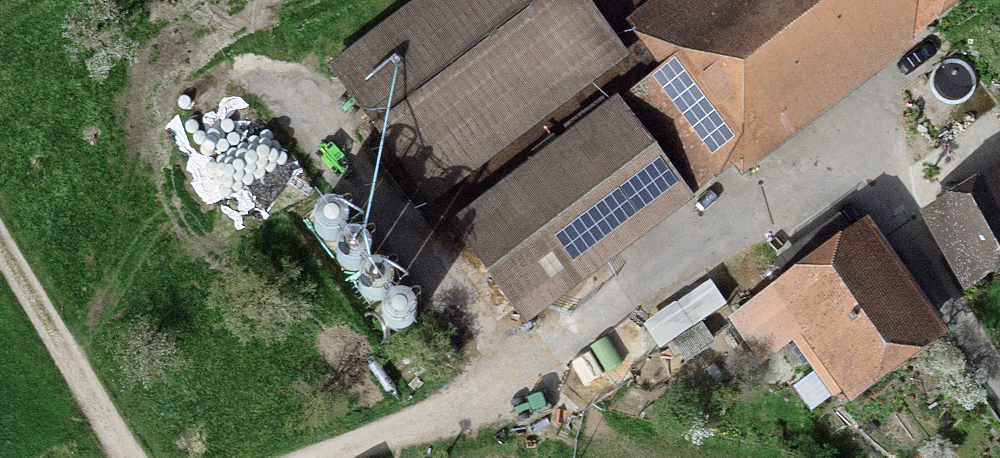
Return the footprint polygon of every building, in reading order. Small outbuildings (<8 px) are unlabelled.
[(659,58),(632,18),(620,0),(404,0),(340,42),(444,199),(461,188),(639,70),(659,58)] [(706,171),(742,147),(754,159),(969,0),(660,0),(632,18),(659,58),(639,70),(706,171)] [(461,188),(536,302),(715,184),(706,171),(639,70),(461,188)] [(975,268),(999,256),(999,154),(935,186),(975,268)] [(772,346),(807,321),(855,388),(927,337),(843,219),(735,295),(772,346)]
